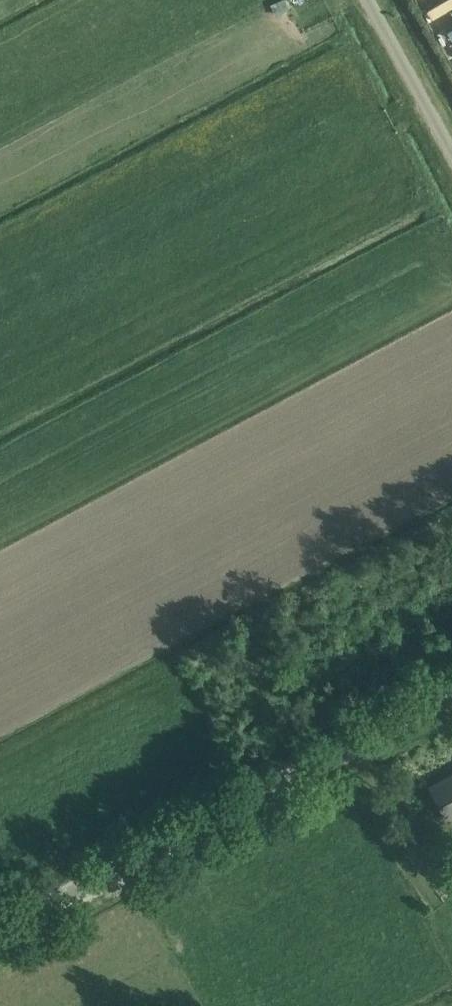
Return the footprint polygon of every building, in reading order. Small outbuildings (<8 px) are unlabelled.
[(430,787),(446,818),(451,815),(451,776),(430,787)]
